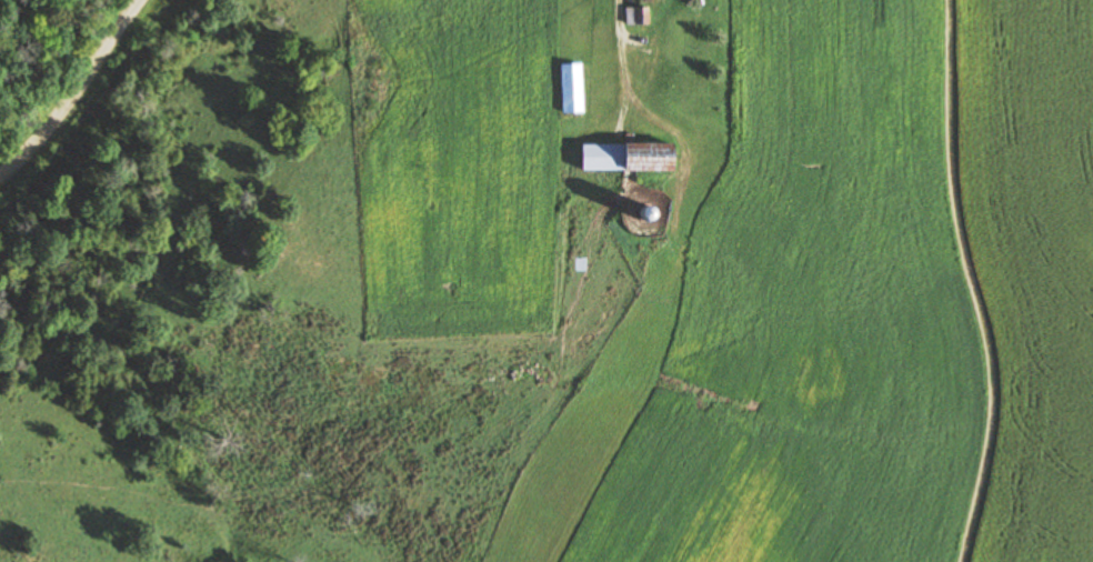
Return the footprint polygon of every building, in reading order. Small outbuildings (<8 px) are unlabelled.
[(564,68),(580,67),(583,112),(568,113),(564,68)] [(585,145),(625,145),(625,170),(585,170),(585,145)] [(631,167),(672,167),(672,145),(631,145),(631,167)]
